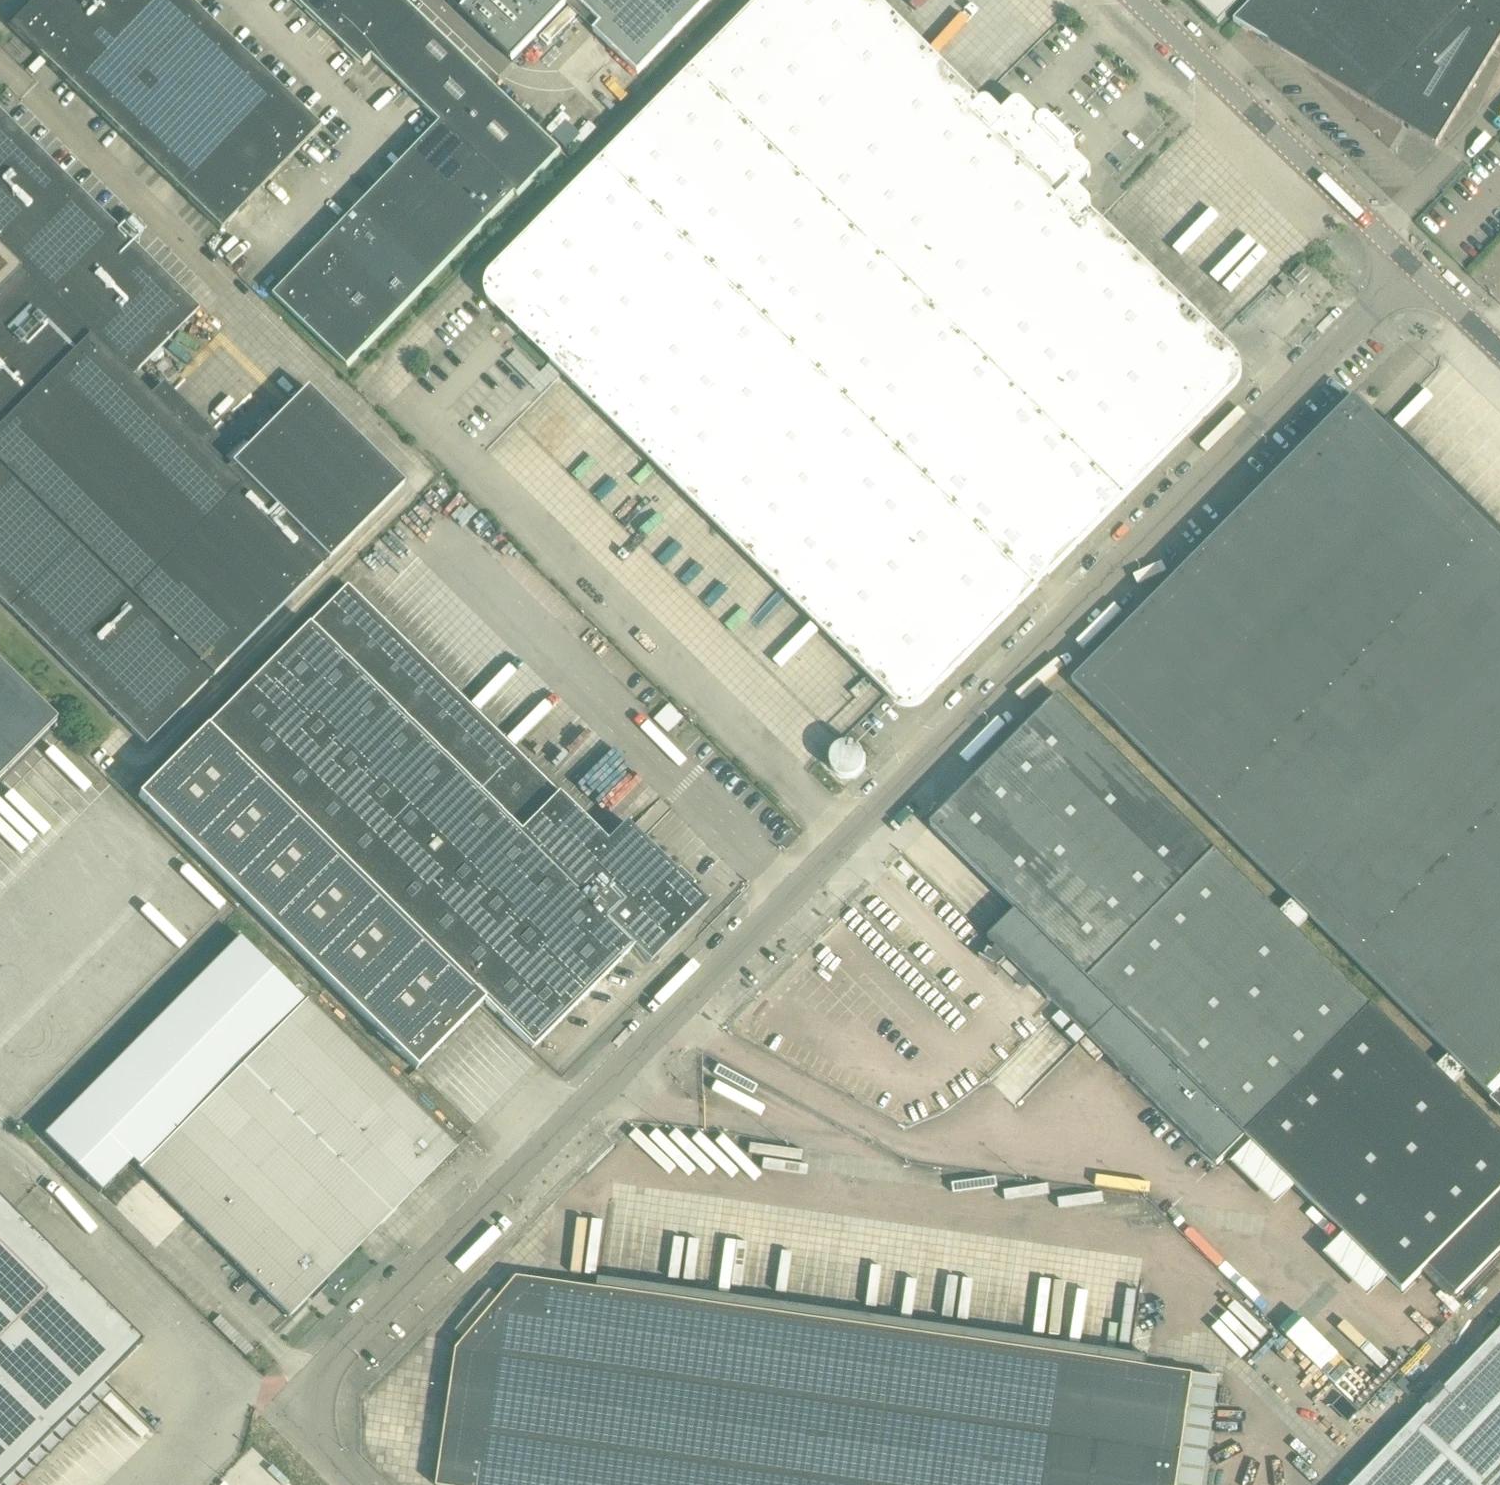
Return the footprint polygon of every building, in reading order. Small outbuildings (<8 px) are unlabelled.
[(197,209),(230,174),(263,140),(297,106),(187,0),(35,0),(32,3),(29,0),(27,3),(30,6),(11,25),(8,22),(6,24),(197,209)] [(306,11),(317,0),(295,0),(306,11)] [(335,39),(372,0),(317,0),(306,11),(335,39)] [(372,58),(416,12),(403,0),(372,0),(335,39),(364,67),(372,58)] [(460,12),(512,62),(571,0),(471,0),(460,12)] [(1072,140),(1068,137),(1066,139),(1051,125),(1053,122),(1050,118),(1048,117),(1047,117),(1045,116),(1044,116),(1042,116),(1041,117),(1039,118),(1023,103),(1022,102),(1020,101),(1019,100),(1017,100),(1016,100),(1014,101),(1013,102),(1012,102),(1001,113),(991,103),(990,102),(988,101),(987,101),(985,100),(983,101),(982,101),(980,102),(876,0),(760,0),(491,273),(489,275),(488,277),(486,280),(485,282),(485,285),(485,288),(485,291),(485,293),(486,296),(487,299),(488,301),(489,303),(491,305),(493,307),(495,309),(892,700),(894,702),(896,704),(898,705),(901,706),(904,707),(906,707),(909,707),(912,707),(915,706),(917,705),(920,704),(921,703),(923,702),(925,700),(1234,387),(1236,385),(1237,383),(1239,381),(1240,378),(1241,376),(1241,373),(1241,370),(1241,367),(1241,365),(1240,362),(1239,360),(1237,357),(1235,354),(1089,210),(1090,208),(1091,207),(1091,205),(1091,204),(1090,202),(1090,201),(1089,199),(1078,189),(1088,178),(1089,177),(1090,175),(1090,174),(1090,172),(1090,171),(1090,169),(1089,168),(1088,167),(1072,151),(1073,150),(1074,148),(1074,147),(1074,145),(1074,144),(1073,142),(1072,140)] [(624,62),(638,75),(710,0),(574,0),(600,25),(593,32),(624,62)] [(1217,24),(1241,0),(1192,0),(1217,24)] [(1403,127),(1436,147),(1499,41),(1499,0),(1255,0),(1233,22),(1268,44),(1268,45),(1403,127)] [(372,58),(440,123),(515,195),(518,197),(561,152),(416,12),(372,58)] [(319,128),(297,106),(263,140),(286,162),(319,128)] [(145,745),(403,485),(306,389),(225,471),(130,378),(198,310),(0,113),(0,254),(18,271),(0,289),(0,602),(145,745)] [(411,147),(410,148),(488,223),(515,195),(440,123),(415,150),(411,147)] [(263,140),(230,174),(253,196),(286,162),(263,140)] [(384,175),(383,177),(460,251),(488,223),(410,148),(409,149),(412,152),(387,179),(384,175)] [(230,174),(197,209),(220,231),(253,196),(230,174)] [(356,204),(355,206),(432,280),(460,251),(383,177),(381,178),(384,181),(359,207),(356,204)] [(328,233),(327,234),(404,309),(432,280),(355,206),(354,207),(357,210),(332,236),(328,233)] [(300,262),(299,263),(377,338),(404,309),(327,234),(326,236),(329,239),(304,265),(300,262)] [(377,338),(299,263),(298,264),(301,268),(276,294),(273,291),(270,293),(348,368),(377,338)] [(1292,276),(1300,285),(1310,275),(1301,267),(1292,276)] [(1277,290),(1286,299),(1293,292),(1284,283),(1277,290)] [(1292,900),(1308,916),(1448,1055),(1465,1071),(1492,1098),(1499,1090),(1499,542),(1354,397),(1072,682),(1292,900)] [(346,586),(206,728),(483,1002),(531,1050),(633,948),(649,964),(707,905),(690,888),(685,892),(670,877),(674,872),(625,823),(606,842),(346,586)] [(56,720),(0,665),(0,777),(56,720)] [(1292,900),(1278,914),(1058,697),(930,826),(1015,910),(987,939),(996,947),(992,953),(988,950),(982,960),(998,968),(1008,959),(1217,1165),(1245,1137),(1402,1292),(1421,1272),(1449,1300),(1499,1249),(1499,1134),(1451,1085),(1465,1071),(1448,1055),(1434,1069),(1294,930),(1308,916),(1292,900)] [(483,1002),(206,728),(138,797),(415,1071),(483,1002)] [(864,766),(864,764),(864,762),(864,759),(864,757),(863,755),(862,753),(861,751),(859,749),(857,747),(855,746),(853,745),(851,745),(849,744),(846,744),(844,744),(842,745),(840,746),(838,747),(836,749),(834,750),(833,752),(832,754),(831,756),(830,759),(830,761),(830,763),(831,766),(832,768),(833,770),(834,772),(835,774),(837,775),(839,776),(841,777),(844,778),(846,778),(848,778),(851,778),(853,777),(855,777),(857,775),(859,774),(860,772),(862,770),(863,768),(864,766)] [(289,1319),(430,1175),(455,1151),(305,1003),(139,1171),(289,1319)] [(1492,1098),(1489,1101),(1499,1111),(1499,1090),(1492,1098)] [(76,1410),(89,1397),(137,1349),(139,1347),(140,1346),(138,1345),(112,1319),(0,1207),(0,1484),(2,1484),(76,1410)] [(1219,1380),(1192,1376),(1194,1365),(695,1304),(517,1278),(456,1350),(437,1484),(1204,1484),(1219,1380)] [(1352,1484),(1499,1484),(1499,1329),(1352,1484)]
